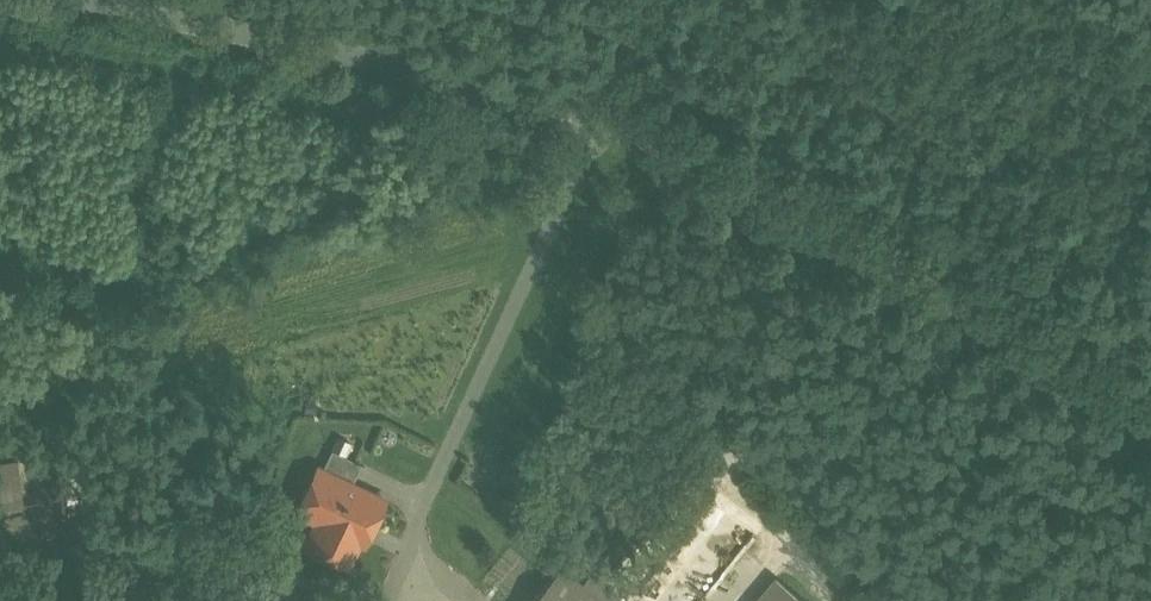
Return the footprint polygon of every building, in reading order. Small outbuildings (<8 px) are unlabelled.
[(363,463),(334,449),(324,470),(354,484),(363,463)] [(324,470),(320,468),(300,511),(320,521),(309,544),(350,563),(361,540),(365,542),(385,499),(354,484),(324,470)] [(564,567),(536,600),(604,600),(564,567)] [(760,600),(807,600),(779,578),(760,600)]
